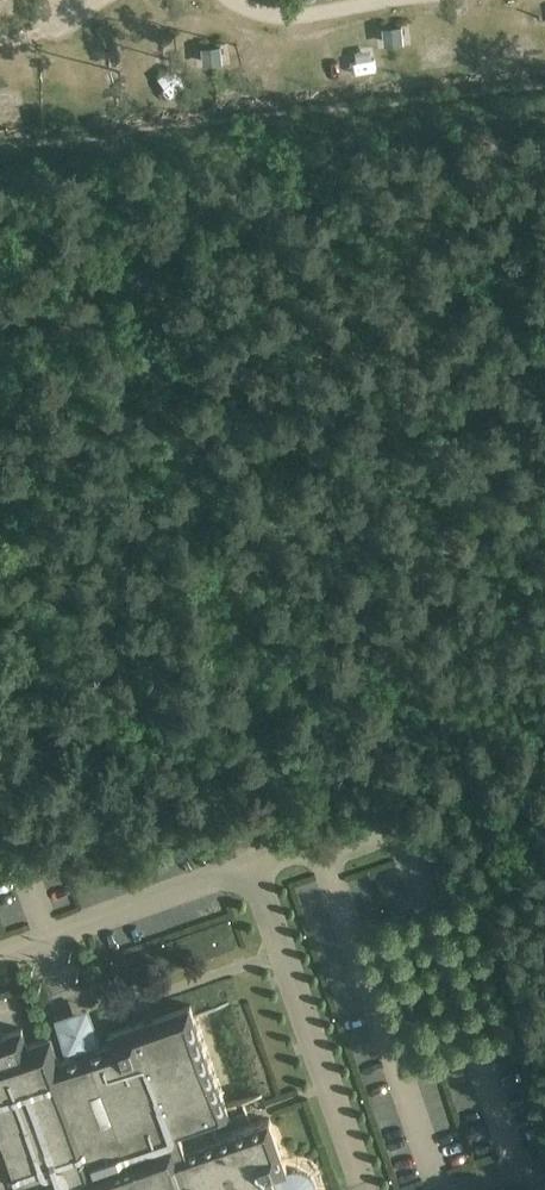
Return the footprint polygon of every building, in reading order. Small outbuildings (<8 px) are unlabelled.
[(384,39),(402,37),(401,27),(383,29),(384,39)] [(203,64),(222,63),(220,46),(201,48),(203,64)] [(316,1185),(312,1178),(305,1173),(297,1171),(289,1173),(270,1120),(266,1122),(266,1121),(236,1132),(191,1006),(109,1034),(112,1042),(103,1045),(70,1057),(60,1060),(52,1037),(28,1045),(22,1029),(0,1037),(0,1189),(316,1189),(316,1185)]
